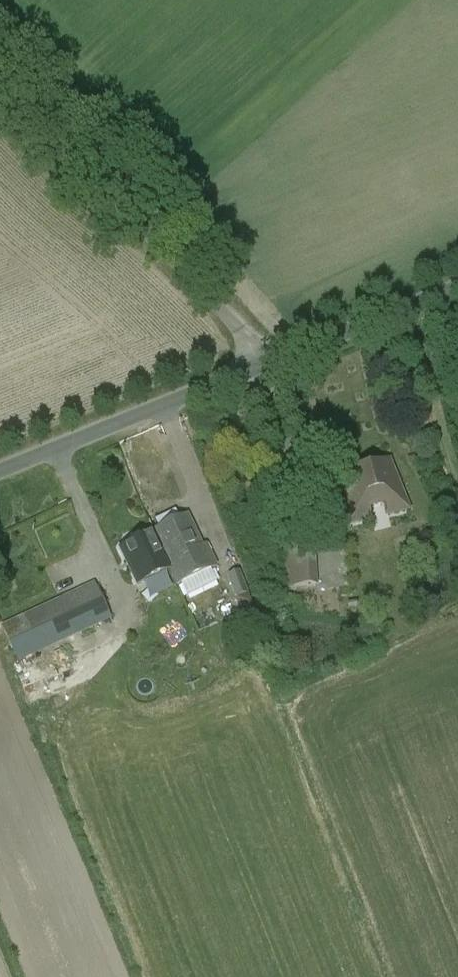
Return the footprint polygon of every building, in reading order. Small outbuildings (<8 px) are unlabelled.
[(364,469),(346,471),(350,523),(370,519),(368,506),(385,502),(388,515),(408,510),(388,461),(372,467),(364,469)] [(177,587),(179,586),(215,569),(205,547),(203,547),(188,516),(156,531),(171,568),(169,569),(177,587)] [(156,531),(153,533),(119,550),(136,585),(167,569),(174,589),(177,587),(169,569),(171,568),(156,531)] [(286,588),(317,586),(315,535),(284,536),(286,588)] [(228,576),(236,598),(247,595),(240,573),(228,576)] [(17,664),(110,620),(94,584),(1,627),(17,664)]
